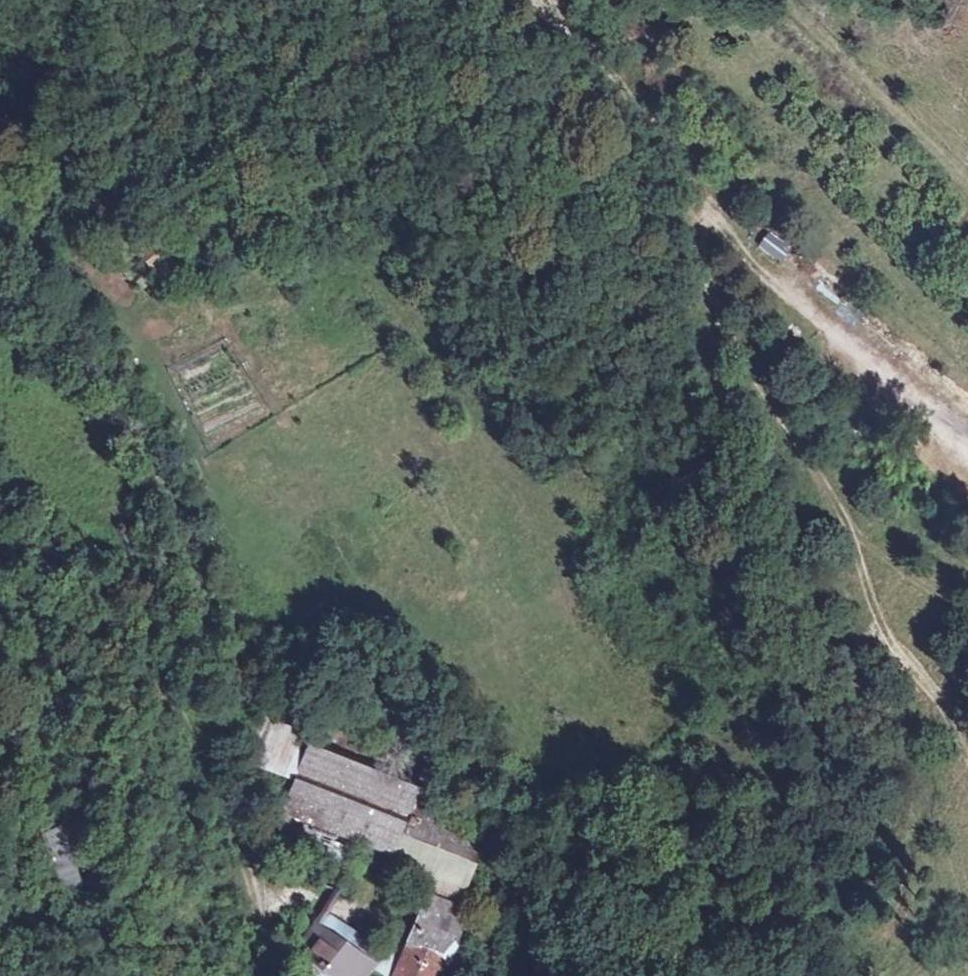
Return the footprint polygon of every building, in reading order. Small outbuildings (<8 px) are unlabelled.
[(772,266),(787,254),(770,233),(755,245),(772,266)] [(405,975),(467,975),(476,958),(460,951),(482,904),(466,896),(475,877),(459,843),(438,834),(443,821),(425,813),(430,804),(411,796),(415,788),(301,740),(274,811),(377,854),(370,871),(390,878),(372,922),(402,936),(397,945),(407,950),(415,954),(405,975)] [(337,884),(316,876),(308,894),(329,903),(337,884)] [(384,952),(327,925),(301,975),(372,975),(384,952)]
